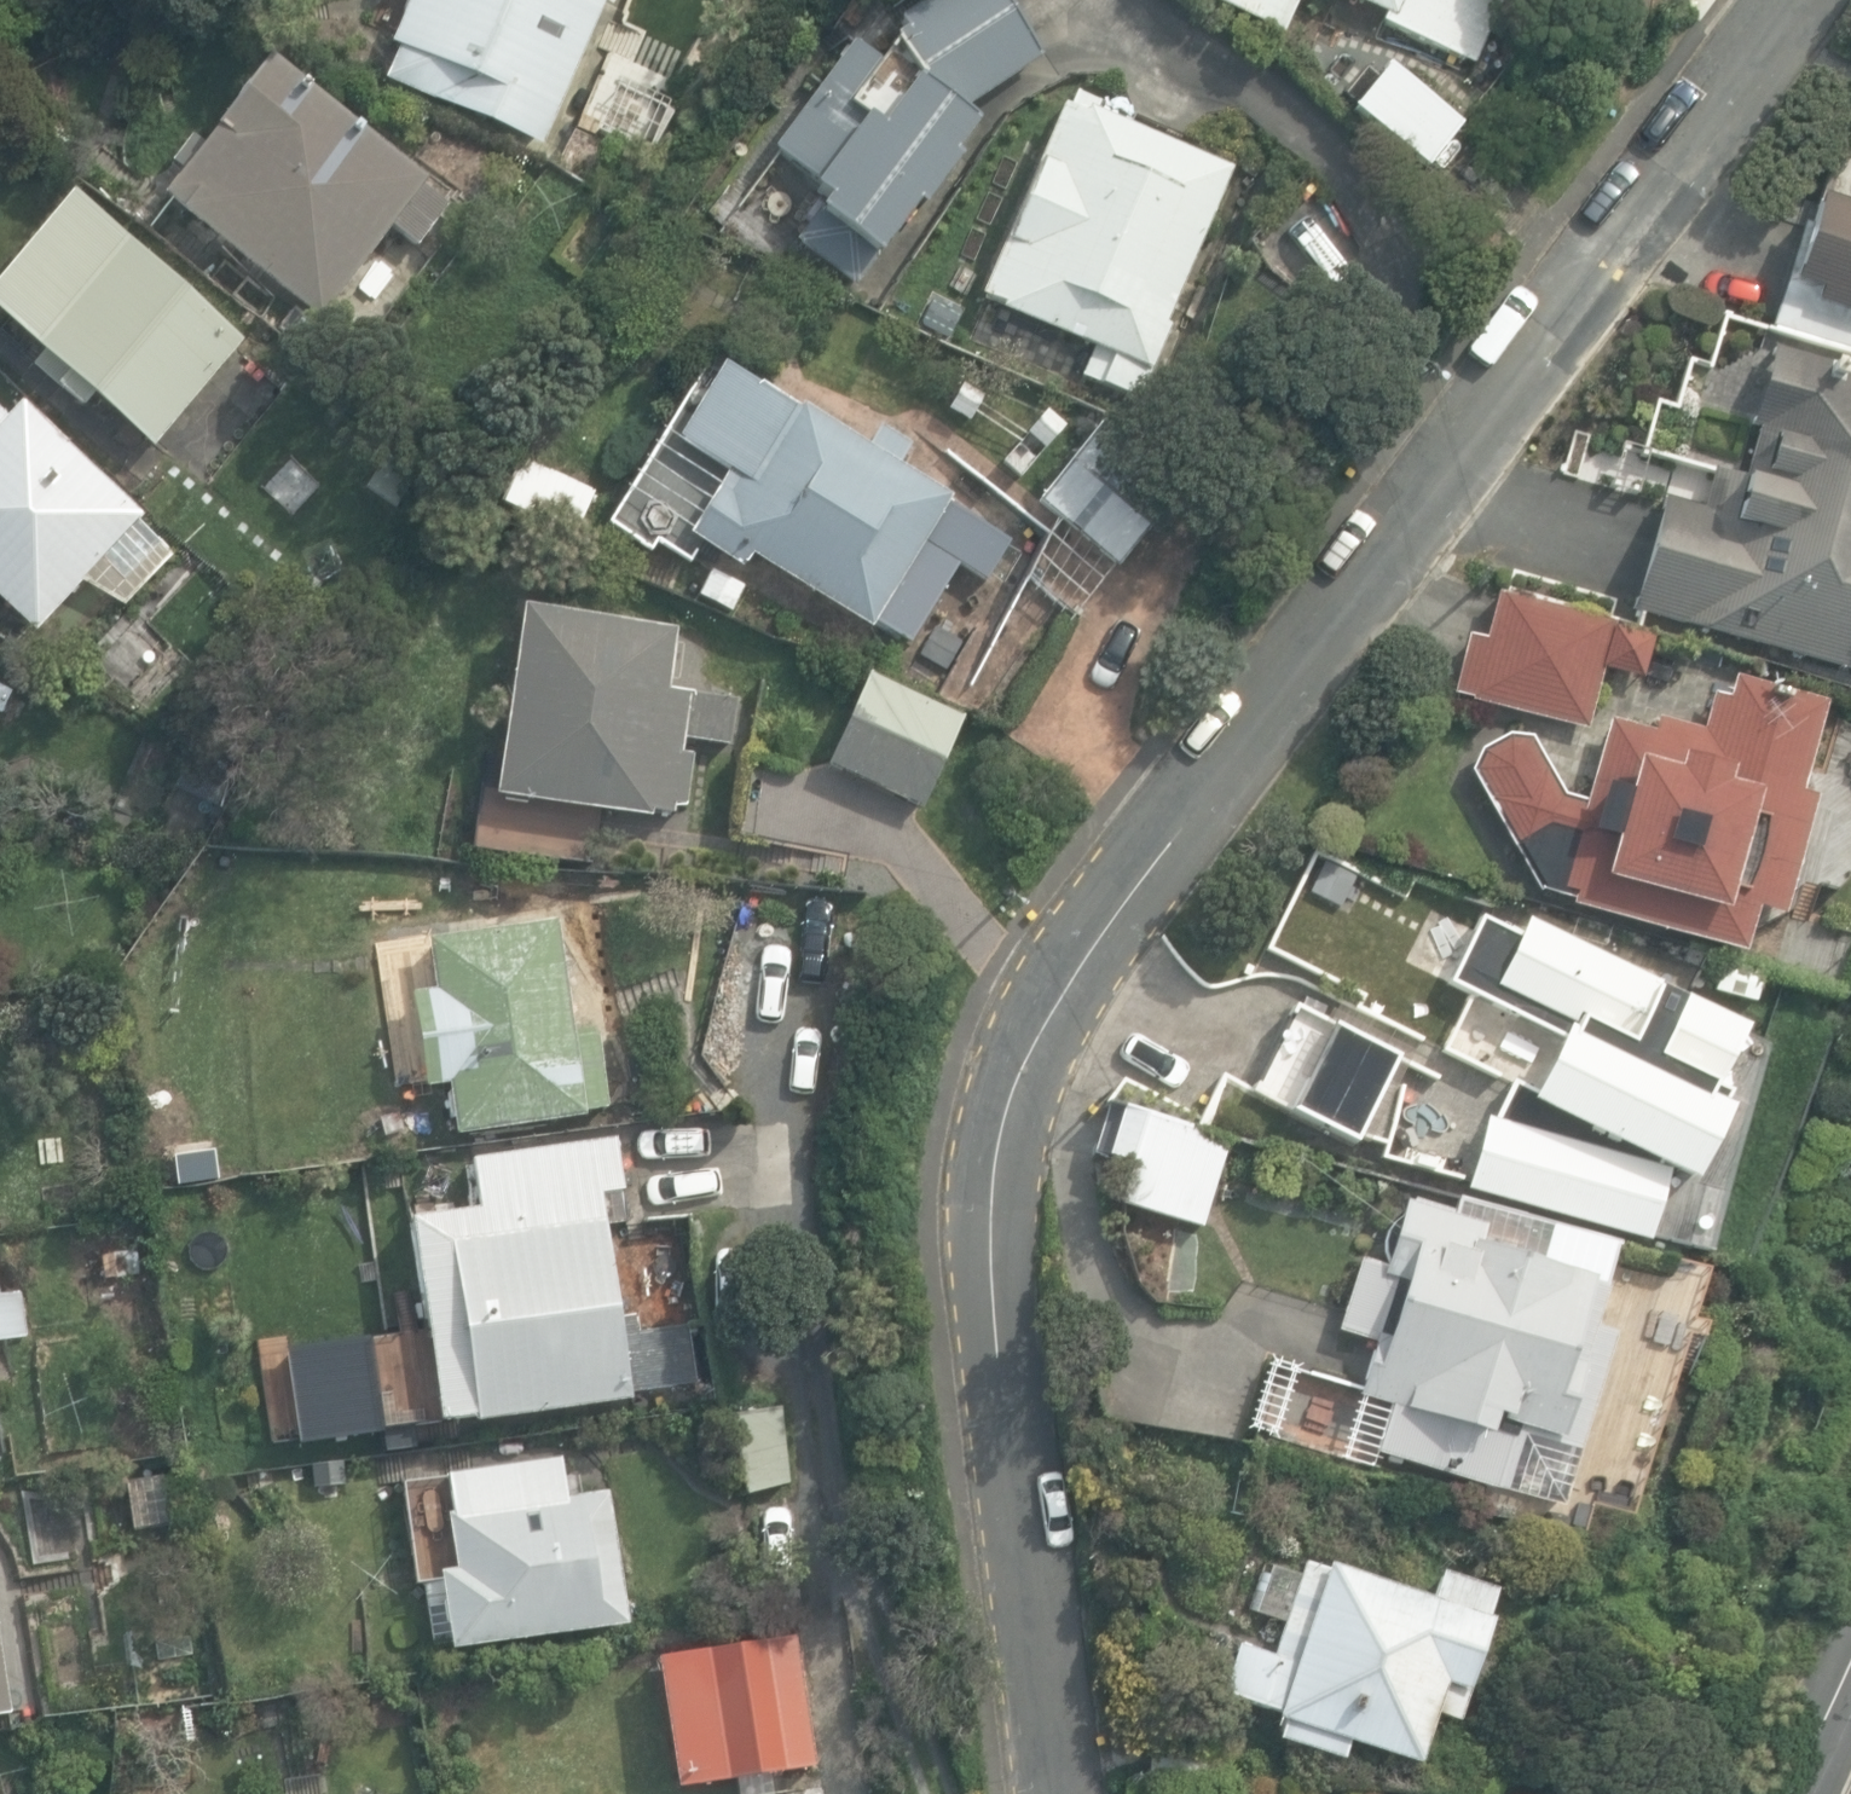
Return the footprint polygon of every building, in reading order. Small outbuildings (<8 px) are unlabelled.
[(384,35),(397,40),(383,74),(537,136),(593,0),(398,0),(384,35)] [(855,289),(878,249),(890,257),(967,157),(959,151),(983,120),(964,105),(1041,60),(1005,0),(926,0),(895,18),(901,26),(883,49),(860,31),(770,148),(832,195),(795,243),(855,289)] [(1213,3),(1287,39),(1304,0),(1215,0),(1213,3)] [(1384,16),(1381,22),(1474,64),(1505,0),(1349,0),(1384,16)] [(159,191),(318,312),(389,221),(414,240),(445,200),(419,180),(424,174),(266,53),(159,191)] [(1354,110),(1425,168),(1459,127),(1388,68),(1354,110)] [(1074,361),(1138,387),(1167,315),(1162,313),(1225,158),(1058,90),(978,287),(996,295),(994,300),(1084,336),(1074,361)] [(153,448),(243,341),(70,197),(0,281),(0,319),(41,353),(31,365),(85,410),(94,399),(153,448)] [(1819,197),(1811,225),(1803,223),(1770,329),(1850,354),(1850,207),(1819,197)] [(294,310),(275,332),(298,352),(317,330),(294,310)] [(1637,610),(1686,623),(1685,629),(1850,672),(1850,373),(1770,352),(1738,478),(1711,472),(1703,507),(1666,497),(1637,610)] [(799,411),(722,366),(677,441),(729,472),(690,538),(743,570),(751,557),(871,629),(875,623),(933,658),(980,579),(986,583),(1011,542),(948,505),(952,498),(896,464),(908,444),(880,428),(869,446),(802,406),(799,411)] [(495,493),(572,529),(627,411),(569,385),(536,455),(517,446),(495,493)] [(0,407),(0,596),(30,623),(76,574),(84,581),(93,571),(120,596),(168,543),(133,511),(138,504),(18,394),(3,410),(0,407)] [(1037,503),(1118,570),(1180,494),(1100,427),(1037,503)] [(1054,525),(1023,587),(1067,623),(1109,570),(1054,525)] [(697,596),(732,614),(747,587),(711,569),(697,596)] [(1447,681),(1578,716),(1594,657),(1633,667),(1644,625),(1490,584),(1479,628),(1462,624),(1447,681)] [(518,602),(494,784),(668,807),(669,796),(681,797),(687,747),(676,746),(678,730),(726,736),(731,693),(661,684),(670,622),(518,602)] [(825,755),(924,798),(963,708),(865,664),(825,755)] [(1796,789),(1822,692),(1731,669),(1727,688),(1710,685),(1699,722),(1655,712),(1653,721),(1605,710),(1582,793),(1557,788),(1525,734),(1502,729),(1481,742),(1468,763),(1532,885),(1569,895),(1567,902),(1739,946),(1751,902),(1777,909),(1808,792),(1796,789)] [(441,1076),(449,1128),(584,1108),(583,1102),(606,1099),(595,1026),(573,1030),(555,911),(423,932),(431,983),(408,987),(423,1079),(441,1076)] [(1519,936),(1482,917),(1449,983),(1563,1039),(1533,1101),(1691,1179),(1735,1090),(1721,1083),(1748,1027),(1527,919),(1519,936)] [(1356,1143),(1398,1057),(1293,1006),(1251,1093),(1356,1143)] [(1117,1207),(1200,1231),(1226,1140),(1126,1111),(1111,1162),(1129,1167),(1117,1207)] [(1648,1241),(1668,1168),(1487,1117),(1466,1190),(1648,1241)] [(326,1131),(326,1156),(355,1155),(355,1130),(326,1131)] [(406,1211),(437,1413),(688,1375),(679,1317),(632,1324),(630,1308),(613,1311),(594,1184),(617,1181),(610,1133),(468,1154),(475,1200),(406,1211)] [(1379,1450),(1561,1505),(1561,1504),(1612,1334),(1600,1330),(1613,1288),(1604,1286),(1617,1244),(1461,1197),(1455,1215),(1408,1201),(1387,1269),(1363,1261),(1343,1329),(1376,1339),(1360,1392),(1393,1403),(1379,1450)] [(30,1335),(23,1291),(0,1295),(0,1339),(30,1335)] [(728,1412),(745,1497),(798,1486),(781,1402),(728,1412)] [(436,1565),(446,1639),(621,1613),(602,1484),(562,1490),(556,1449),(443,1466),(448,1507),(444,1507),(452,1562),(436,1565)] [(162,1479),(127,1484),(135,1534),(169,1529),(162,1479)] [(1349,1743),(1419,1767),(1437,1716),(1459,1724),(1496,1618),(1489,1616),(1499,1588),(1445,1569),(1435,1598),(1332,1562),(1330,1569),(1307,1561),(1302,1574),(1265,1561),(1247,1610),(1285,1624),(1273,1657),(1240,1645),(1222,1695),(1286,1717),(1277,1740),(1342,1763),(1349,1743)] [(660,1656),(680,1786),(814,1767),(795,1636),(660,1656)] [(10,1712),(0,1645),(0,1713),(10,1712)]
